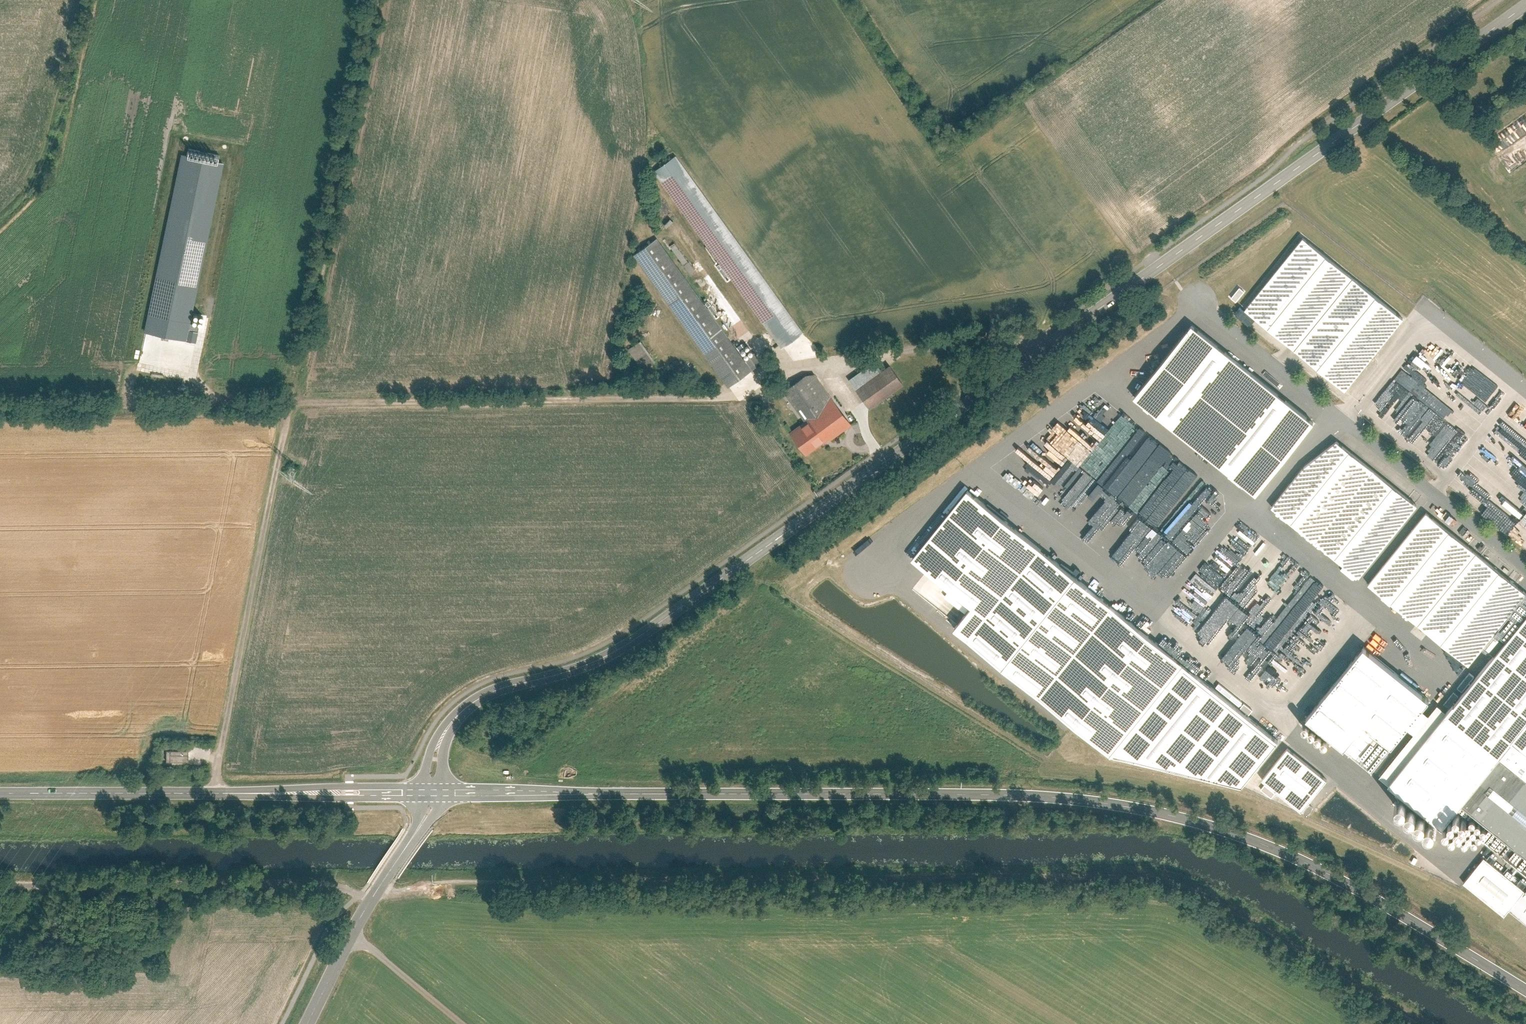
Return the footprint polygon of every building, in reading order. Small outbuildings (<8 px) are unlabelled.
[(189,154),(182,152),(149,332),(199,341),(201,330),(195,329),(225,160),(226,154),(190,147),(189,154)] [(653,172),(780,349),(799,335),(673,158),(653,172)] [(1406,317),(1304,236),(1245,309),(1347,390),(1406,317)] [(765,359),(757,347),(742,358),(656,241),(632,258),(727,387),(765,359)] [(701,266),(697,260),(692,263),(678,241),(673,244),(691,273),(701,266)] [(1317,422),(1193,322),(1133,397),(1257,496),(1317,422)] [(638,341),(625,349),(638,370),(651,362),(638,341)] [(1378,399),(1374,408),(1389,421),(1395,423),(1407,411),(1425,419),(1428,412),(1434,405),(1442,412),(1457,419),(1461,409),(1462,408),(1462,407),(1466,398),(1459,392),(1464,388),(1454,384),(1443,373),(1444,370),(1438,365),(1440,358),(1431,350),(1427,348),(1400,379),(1397,377),(1378,399)] [(852,386),(868,411),(900,390),(884,365),(852,386)] [(783,433),(802,458),(847,424),(806,372),(780,392),(801,419),(783,433)] [(1520,422),(1525,415),(1525,407),(1522,403),(1511,415),(1520,422)] [(1083,468),(1112,424),(1105,420),(1102,425),(1091,418),(1092,422),(1089,424),(1077,416),(1067,424),(1069,430),(1060,432),(1058,436),(1053,438),(1057,451),(1061,454),(1055,456),(1049,460),(1059,467),(1048,470),(1053,483),(1016,459),(1011,463),(1004,473),(1010,491),(1055,519),(1056,524),(1086,500),(1083,492),(1090,489),(1095,483),(1086,477),(1083,468)] [(1495,460),(1497,468),(1496,473),(1497,477),(1496,483),(1504,488),(1503,494),(1501,488),(1499,491),(1502,494),(1499,495),(1501,502),(1499,501),(1498,507),(1507,505),(1518,513),(1524,512),(1525,514),(1525,429),(1509,416),(1497,432),(1498,435),(1508,443),(1502,445),(1504,451),(1501,452),(1495,460)] [(1299,467),(1268,507),(1355,577),(1413,504),(1333,441),(1299,467)] [(1243,786),(1280,740),(969,489),(913,559),(971,606),(953,628),(1111,756),(1243,786)] [(1108,548),(1137,557),(1147,547),(1160,534),(1163,526),(1164,524),(1160,519),(1161,515),(1155,508),(1151,512),(1143,509),(1141,511),(1137,507),(1126,503),(1121,498),(1121,497),(1120,496),(1104,491),(1071,522),(1078,530),(1087,522),(1094,530),(1084,540),(1094,543),(1098,539),(1104,541),(1102,545),(1109,547),(1108,548)] [(1426,513),(1368,583),(1467,665),(1524,595),(1426,513)] [(1248,529),(1224,567),(1231,571),(1235,565),(1243,570),(1264,539),(1248,529)] [(1190,613),(1198,618),(1192,626),(1203,634),(1201,637),(1204,639),(1220,617),(1199,601),(1190,613)] [(1441,720),(1427,710),(1377,774),(1442,828),(1450,815),(1525,876),(1525,613),(1441,720)] [(1291,688),(1296,690),(1300,685),(1305,676),(1308,672),(1311,665),(1314,663),(1311,662),(1313,660),(1304,656),(1300,652),(1304,643),(1296,651),(1294,650),(1297,648),(1291,645),(1288,651),(1286,650),(1284,655),(1272,669),(1271,671),(1281,680),(1284,682),(1291,688)] [(1428,699),(1363,650),(1306,725),(1372,774),(1428,699)] [(1330,779),(1289,747),(1263,779),(1303,812),(1330,779)] [(189,750),(167,749),(167,761),(189,761),(189,750)] [(1525,889),(1483,856),(1461,884),(1502,917),(1507,910),(1525,926),(1525,888),(1525,889)]
